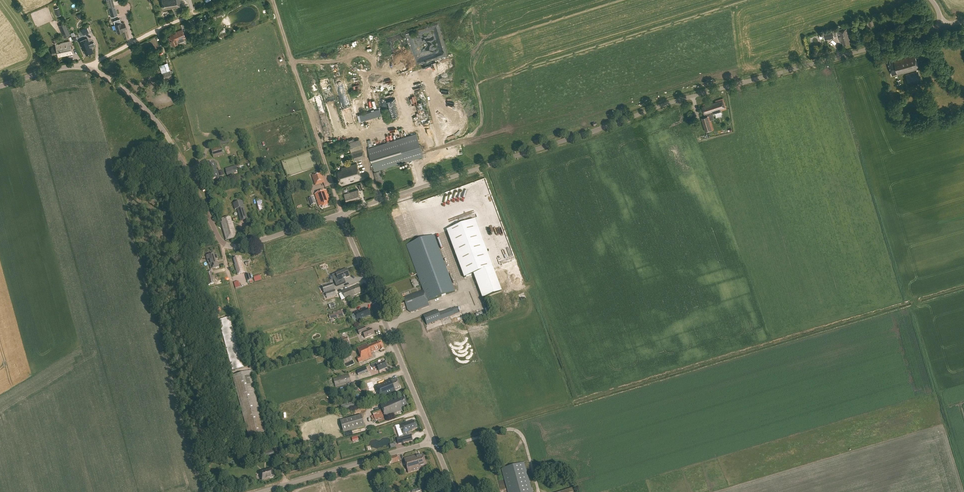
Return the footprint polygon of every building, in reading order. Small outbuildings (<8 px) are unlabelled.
[(179,0),(168,0),(165,1),(165,0),(163,0),(162,0),(163,9),(166,8),(166,9),(171,8),(171,7),(175,7),(175,8),(180,7),(179,3),(180,3),(179,0)] [(115,5),(108,7),(111,17),(118,15),(115,5)] [(186,24),(189,30),(197,27),(194,18),(194,17),(188,20),(189,23),(186,24)] [(65,23),(59,25),(64,38),(70,35),(65,23)] [(122,24),(121,23),(114,25),(117,33),(123,31),(123,30),(126,29),(124,23),(122,24)] [(186,24),(186,23),(180,25),(182,29),(175,32),(176,33),(173,34),(173,33),(169,35),(170,37),(168,37),(171,45),(178,43),(177,40),(185,37),(183,32),(189,30),(186,24)] [(850,43),(846,29),(838,31),(841,43),(843,43),(843,45),(850,43)] [(824,40),(834,38),(837,37),(836,31),(833,31),(823,34),(824,37),(824,40)] [(90,44),(89,44),(87,38),(78,42),(82,51),(83,50),(86,56),(93,53),(91,47),(90,48),(89,45),(90,44)] [(72,54),(69,42),(55,45),(56,47),(51,48),(52,55),(57,53),(58,57),(72,54)] [(919,69),(915,54),(893,60),(889,61),(890,64),(889,65),(892,75),(897,74),(897,75),(916,70),(917,71),(906,74),(909,86),(918,83),(918,86),(922,85),(918,70),(919,69)] [(930,67),(937,65),(934,54),(927,55),(930,67)] [(172,78),(170,70),(161,73),(164,81),(172,78)] [(704,116),(726,109),(723,98),(715,101),(716,103),(713,104),(712,101),(703,104),(703,107),(702,107),(704,116)] [(709,115),(701,118),(695,119),(696,123),(700,122),(701,128),(704,127),(706,131),(714,129),(711,120),(714,118),(713,114),(709,115)] [(398,139),(368,148),(375,171),(405,162),(419,158),(423,156),(417,134),(398,139)] [(356,161),(366,158),(360,139),(348,143),(354,161),(356,160),(356,161)] [(213,158),(223,155),(221,146),(211,149),(213,158)] [(208,173),(211,181),(220,179),(217,171),(216,171),(216,169),(217,169),(215,163),(207,165),(208,168),(207,168),(208,172),(209,171),(209,173),(208,173)] [(361,177),(357,164),(342,168),(343,170),(338,172),(340,182),(341,184),(344,183),(344,182),(361,177)] [(378,184),(384,182),(381,174),(380,171),(380,170),(374,172),(378,184)] [(321,172),(312,175),(315,186),(325,183),(321,172)] [(331,205),(327,190),(315,195),(319,207),(321,207),(322,208),(331,205)] [(361,199),(358,190),(350,192),(344,194),(347,202),(355,199),(355,201),(361,199)] [(237,209),(240,222),(248,220),(243,201),(233,204),(235,210),(237,209)] [(231,223),(230,218),(222,220),(222,222),(220,223),(225,241),(237,237),(233,223),(231,223)] [(483,298),(502,291),(476,220),(447,231),(465,278),(474,275),(483,298)] [(407,245),(423,291),(403,299),(404,300),(397,302),(400,312),(406,310),(411,313),(429,306),(427,302),(455,292),(434,235),(407,245)] [(214,255),(214,254),(206,256),(208,262),(209,262),(211,270),(219,267),(218,263),(216,263),(216,260),(218,259),(217,255),(214,255)] [(245,272),(240,257),(233,259),(235,265),(238,275),(245,272)] [(335,274),(332,275),(336,286),(338,286),(345,283),(344,279),(350,277),(347,269),(335,274)] [(204,271),(208,285),(215,284),(211,271),(209,270),(204,271)] [(332,284),(322,287),(324,293),(325,293),(334,290),(332,284)] [(361,293),(358,286),(350,289),(342,292),(346,300),(354,297),(354,296),(361,293)] [(457,307),(439,314),(437,311),(424,316),(427,325),(441,320),(441,321),(455,316),(455,315),(459,313),(457,307)] [(366,310),(365,308),(361,310),(362,311),(359,312),(359,311),(354,313),(357,321),(370,316),(368,309),(366,310)] [(334,314),(331,315),(332,319),(344,316),(343,312),(342,312),(342,310),(333,312),(334,314)] [(232,371),(244,367),(230,317),(219,320),(232,371)] [(357,330),(358,331),(360,335),(363,334),(365,339),(374,335),(371,329),(367,331),(365,327),(357,330)] [(380,343),(379,341),(368,346),(367,345),(357,349),(360,357),(357,358),(359,363),(373,357),(371,354),(380,350),(381,351),(384,350),(383,348),(384,348),(382,342),(380,343)] [(351,356),(342,359),(346,368),(355,365),(351,356)] [(387,368),(385,362),(379,364),(378,362),(372,365),(373,368),(377,367),(379,371),(387,368)] [(250,375),(253,374),(252,370),(233,375),(251,443),(267,439),(250,375)] [(360,379),(367,377),(365,371),(358,374),(360,379)] [(351,383),(349,374),(333,379),(334,381),(335,384),(336,387),(351,383)] [(395,391),(401,389),(397,379),(391,382),(391,381),(376,387),(381,399),(396,393),(395,391)] [(353,391),(354,398),(368,394),(366,387),(353,391)] [(408,407),(404,397),(399,399),(398,398),(380,405),(385,417),(402,411),(401,409),(408,407)] [(379,424),(385,421),(381,410),(373,413),(376,421),(378,421),(379,424)] [(343,433),(365,427),(362,415),(340,421),(343,433)] [(406,424),(405,422),(399,424),(403,437),(397,438),(398,444),(412,441),(411,435),(409,435),(409,432),(412,431),(413,430),(417,429),(414,421),(406,424)] [(427,467),(423,454),(419,455),(418,455),(417,455),(404,459),(408,473),(427,467)] [(388,457),(389,460),(390,464),(399,462),(397,455),(388,457)] [(516,465),(501,469),(508,491),(532,491),(524,463),(516,465)] [(275,477),(272,468),(259,472),(262,481),(275,477)]
